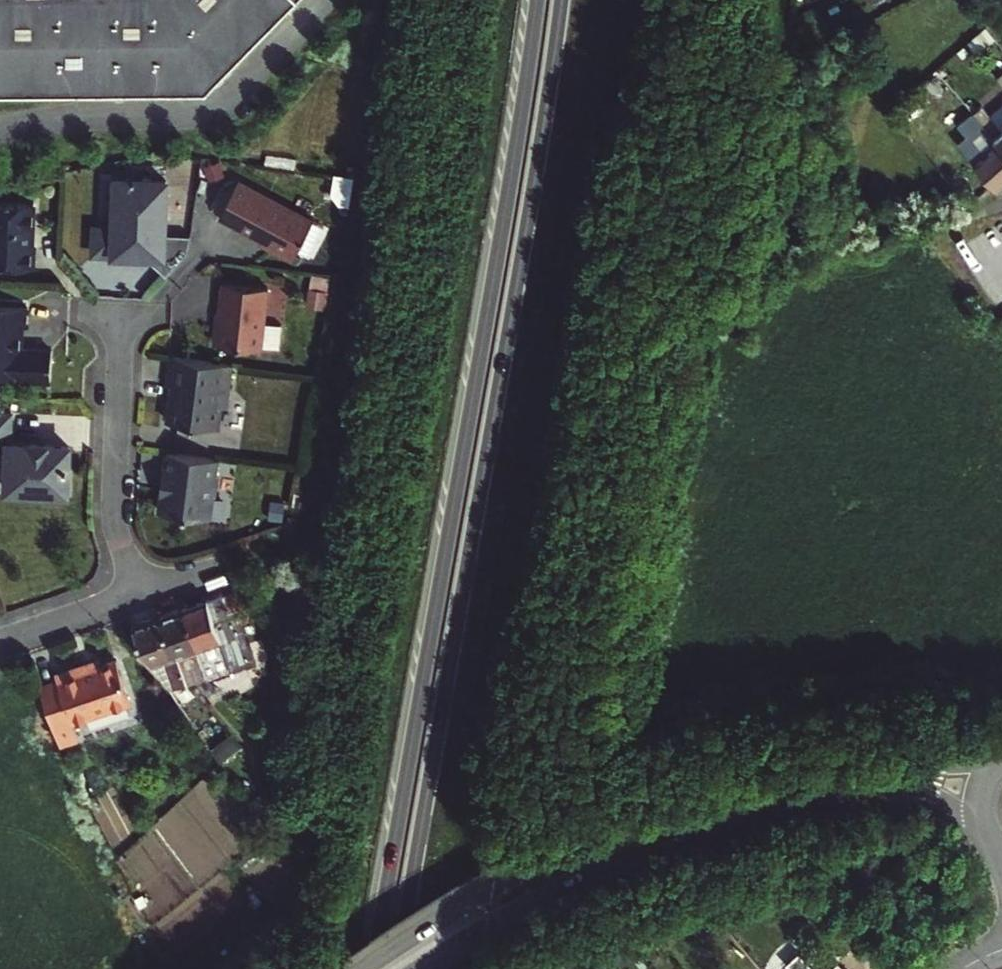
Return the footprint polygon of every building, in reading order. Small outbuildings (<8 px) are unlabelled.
[(206,91),(273,22),(295,0),(0,0),(0,93),(206,91)] [(989,126),(1001,140),(1001,125),(997,119),(989,126)] [(978,162),(1001,191),(1001,142),(978,162)] [(129,181),(115,180),(114,229),(105,229),(104,255),(129,256),(129,251),(142,251),(142,257),(166,275),(188,252),(190,235),(163,234),(165,182),(137,181),(137,178),(129,178),(129,181)] [(298,249),(309,255),(325,225),(238,180),(220,215),(295,255),(298,249)] [(33,269),(34,246),(29,246),(30,234),(32,234),(33,204),(0,202),(0,267),(33,269)] [(104,255),(105,229),(93,229),(92,255),(104,255)] [(266,287),(221,281),(218,310),(214,342),(258,348),(266,287)] [(14,376),(23,376),(23,380),(50,381),(51,351),(20,350),(16,350),(17,337),(21,337),(21,328),(26,328),(27,309),(0,308),(0,375),(14,376)] [(233,364),(170,356),(167,386),(176,387),(174,399),(170,402),(167,421),(189,424),(189,426),(195,427),(195,425),(217,427),(220,406),(228,399),(233,364)] [(0,414),(0,457),(8,457),(6,491),(66,493),(68,447),(47,446),(47,444),(30,444),(30,445),(9,445),(10,415),(0,414)] [(216,459),(167,453),(163,479),(167,479),(166,490),(162,489),(159,513),(182,515),(181,517),(187,518),(187,516),(209,519),(212,495),(216,491),(218,478),(214,474),(216,459)] [(206,601),(181,610),(206,676),(245,663),(220,596),(206,601)] [(158,618),(171,655),(182,685),(192,680),(206,676),(181,610),(158,618)] [(171,655),(158,618),(131,627),(140,652),(167,690),(182,685),(171,655)] [(84,662),(56,672),(58,677),(41,683),(61,740),(79,734),(73,718),(131,698),(118,656),(86,667),(84,662)] [(86,731),(139,717),(136,706),(83,720),(86,731)] [(692,932),(707,920),(703,915),(684,922),(692,932)] [(784,968),(806,968),(785,946),(773,956),(784,968)]
